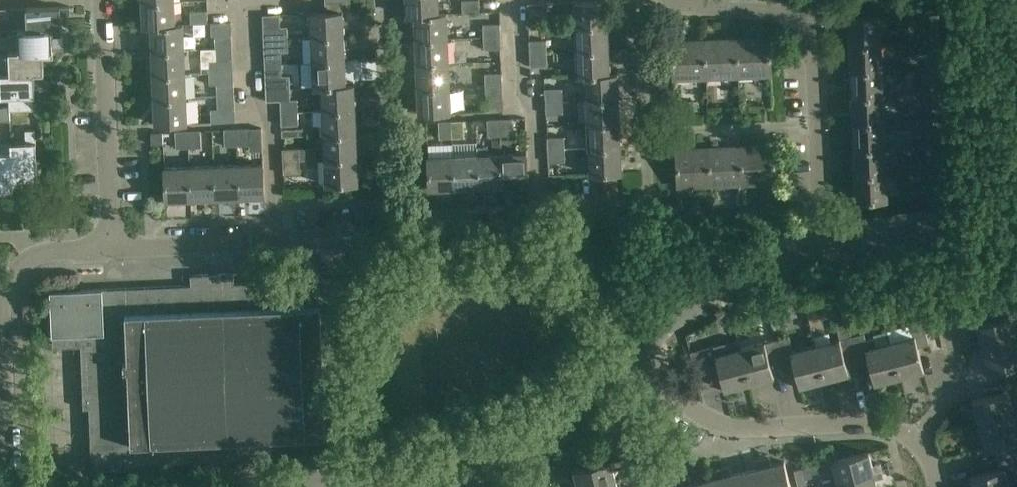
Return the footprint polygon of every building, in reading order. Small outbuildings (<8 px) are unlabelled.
[(190,1),(190,12),(207,11),(206,0),(190,1)] [(325,1),(325,13),(350,12),(350,0),(325,1)] [(414,16),(439,15),(438,0),(406,0),(406,16),(414,16)] [(479,12),(479,0),(462,0),(462,13),(479,12)] [(143,28),(151,27),(175,26),(175,25),(174,1),(142,3),(143,28)] [(13,18),(25,16),(23,2),(11,4),(13,18)] [(574,3),(575,29),(607,27),(606,2),(574,3)] [(528,4),(528,17),(545,16),(544,4),(528,4)] [(26,9),(27,30),(61,29),(60,16),(70,15),(70,7),(26,9)] [(207,11),(190,12),(191,25),(208,24),(207,11)] [(310,14),(312,39),(343,38),(342,12),(325,13),(310,14)] [(414,16),(415,40),(448,39),(447,14),(439,15),(414,16)] [(263,16),(263,29),(280,28),(279,15),(263,16)] [(930,15),(930,35),(931,41),(940,41),(939,15),(930,15)] [(848,18),(849,45),(881,43),(880,17),(848,18)] [(215,36),(231,35),(231,23),(211,24),(212,36),(215,36)] [(500,37),(500,24),(483,25),(483,37),(500,37)] [(151,27),(152,51),(184,50),(183,25),(175,25),(175,26),(151,27)] [(575,29),(576,53),(608,51),(607,27),(575,29)] [(263,29),(264,41),(287,40),(287,28),(280,28),(263,29)] [(17,31),(18,52),(52,51),(52,37),(61,37),(61,29),(27,30),(17,31)] [(215,36),(215,49),(232,48),(231,35),(215,36)] [(500,49),(500,37),(483,37),(484,50),(500,49)] [(312,39),(313,63),(344,62),(343,38),(312,39)] [(415,40),(416,65),(449,63),(448,39),(415,40)] [(769,39),(736,40),(738,77),(771,76),(769,39)] [(264,53),(281,52),(288,52),(287,40),(264,41),(264,53)] [(546,40),(529,41),(530,54),(546,53),(546,40)] [(736,40),(704,42),(705,78),(738,77),(736,40)] [(941,67),(940,41),(931,41),(932,67),(941,67)] [(705,78),(704,42),(672,43),(673,79),(705,78)] [(849,45),(850,70),(882,69),(881,43),(849,45)] [(215,49),(216,61),(232,61),(232,48),(215,49)] [(152,51),(153,75),(185,74),(184,50),(152,51)] [(8,52),(9,75),(44,73),(43,60),(52,59),(52,51),(18,52),(8,52)] [(577,78),(586,78),(586,77),(610,76),(609,74),(608,51),(576,53),(577,78)] [(264,53),(265,66),(281,65),(281,52),(264,53)] [(547,66),(546,53),(530,54),(530,66),(547,66)] [(232,61),(216,61),(209,62),(209,74),(233,73),(232,61)] [(314,88),(322,88),(322,87),(345,86),(345,85),(344,62),(313,63),(314,88)] [(416,65),(417,89),(450,88),(449,63),(416,65)] [(265,66),(265,78),(282,77),(281,65),(265,66)] [(942,93),(941,67),(932,67),(933,93),(942,93)] [(850,70),(851,96),(883,95),(882,69),(850,70)] [(34,97),(35,97),(34,82),(44,81),(44,73),(9,75),(0,75),(0,82),(1,98),(8,98),(34,97)] [(217,85),(233,84),(233,73),(209,74),(209,85),(217,85)] [(502,85),(502,73),(485,74),(485,86),(502,85)] [(153,75),(154,100),(186,99),(185,74),(153,75)] [(586,77),(587,101),(618,100),(617,74),(609,74),(610,76),(586,77)] [(265,78),(266,90),(290,89),(289,77),(282,77),(265,78)] [(217,85),(217,98),(234,97),(233,84),(217,85)] [(322,88),(323,112),(355,111),(354,85),(345,85),(345,86),(322,87),(322,88)] [(502,98),(502,85),(485,86),(486,98),(502,98)] [(468,104),(478,104),(479,88),(469,87),(468,104)] [(450,88),(417,89),(418,114),(451,112),(450,88)] [(561,88),(545,89),(545,102),(562,101),(561,88)] [(266,102),(280,102),(290,101),(290,89),(266,90),(266,102)] [(943,118),(942,93),(933,93),(933,119),(943,118)] [(884,120),(883,95),(851,96),(852,122),(884,120)] [(8,98),(8,107),(9,107),(9,111),(10,111),(34,110),(34,97),(8,98)] [(217,98),(218,110),(235,110),(234,97),(217,98)] [(186,99),(154,100),(155,125),(187,123),(186,99)] [(587,101),(587,126),(619,125),(618,100),(587,101)] [(280,102),(281,114),(298,114),(297,101),(290,101),(280,102)] [(563,114),(562,101),(545,102),(546,115),(563,114)] [(10,122),(10,111),(9,111),(9,107),(8,107),(0,108),(0,122),(10,122)] [(211,110),(211,123),(235,122),(235,110),(218,110),(211,110)] [(323,112),(324,136),(356,135),(355,111),(323,112)] [(298,114),(281,114),(281,127),(298,126),(298,114)] [(944,145),(943,118),(933,119),(934,146),(944,145)] [(501,136),(500,119),(488,120),(488,137),(501,136)] [(513,135),(513,119),(500,119),(501,136),(513,135)] [(885,133),(884,120),(852,122),(853,149),(885,148),(913,146),(913,131),(885,133)] [(452,138),(451,121),(438,122),(439,139),(452,138)] [(464,121),(458,121),(451,121),(452,138),(465,138),(464,121)] [(587,126),(588,150),(620,149),(619,125),(587,126)] [(250,146),(249,129),(236,130),(237,147),(250,146)] [(261,129),(249,129),(250,146),(250,152),(262,151),(261,129)] [(11,144),(11,153),(13,189),(20,189),(20,179),(37,178),(35,130),(25,131),(25,143),(11,144)] [(237,147),(236,130),(224,130),(224,147),(237,147)] [(200,131),(187,132),(188,148),(201,148),(200,131)] [(188,148),(187,132),(175,132),(175,149),(188,148)] [(163,133),(151,133),(151,145),(163,145),(163,133)] [(324,136),(325,161),(357,159),(356,135),(324,136)] [(563,137),(547,138),(547,151),(564,150),(563,137)] [(945,170),(944,145),(934,146),(935,170),(945,170)] [(774,146),(740,147),(742,184),(775,183),(774,146)] [(740,147),(708,148),(710,185),(742,184),(740,147)] [(710,185),(708,148),(676,150),(678,186),(710,185)] [(887,172),(885,148),(853,149),(854,173),(887,172)] [(282,150),(283,163),(300,162),(300,149),(282,150)] [(620,149),(588,150),(589,174),(621,173),(620,149)] [(565,162),(564,150),(547,151),(548,163),(565,162)] [(13,189),(11,153),(0,154),(0,190),(13,189)] [(526,153),(502,154),(503,186),(528,185),(526,153)] [(502,154),(478,155),(479,187),(503,186),(502,154)] [(478,155),(453,156),(454,188),(479,187),(478,155)] [(454,188),(453,156),(428,157),(429,189),(454,188)] [(357,159),(325,161),(326,185),(358,184),(357,159)] [(300,162),(283,163),(283,175),(301,174),(300,162)] [(263,165),(237,166),(239,197),(264,196),(263,165)] [(237,166),(213,167),(214,198),(239,197),(237,166)] [(190,199),(189,167),(164,168),(165,200),(190,199)] [(213,167),(189,167),(190,199),(214,198),(213,167)] [(946,198),(945,170),(935,170),(936,198),(946,198)] [(887,172),(854,173),(855,201),(887,200),(887,172)] [(191,285),(50,292),(53,348),(81,346),(83,409),(89,409),(92,471),(134,469),(134,484),(154,484),(153,464),(288,458),(287,437),(325,435),(321,312),(339,311),(338,279),(234,283),(233,274),(190,276),(191,285)] [(977,324),(983,348),(1016,340),(1007,304),(982,311),(985,322),(977,324)] [(913,336),(890,342),(899,377),(923,371),(918,348),(929,345),(922,318),(909,322),(913,336)] [(864,333),(850,336),(857,363),(868,360),(874,383),(899,377),(890,342),(868,348),(864,333)] [(789,336),(776,340),(782,366),(793,363),(799,387),(824,380),(815,346),(793,351),(789,336)] [(850,336),(815,346),(824,380),(848,374),(846,366),(857,363),(850,336)] [(776,340),(740,349),(749,383),(773,377),(771,369),(782,366),(776,340)] [(1000,382),(1016,378),(1016,344),(1016,340),(983,348),(990,373),(997,371),(1000,382)] [(749,383),(740,349),(718,355),(715,345),(702,349),(709,375),(720,372),(724,390),(749,383)] [(980,426),(1013,418),(1008,394),(1016,392),(1016,378),(1000,382),(1003,393),(973,401),(980,426)] [(980,426),(986,450),(993,448),(997,460),(1016,454),(1016,417),(1013,418),(980,426)] [(568,486),(591,486),(616,481),(613,470),(626,467),(627,469),(649,463),(646,451),(574,470),(577,483),(568,486)] [(834,469),(837,482),(882,471),(880,463),(872,466),(868,452),(818,465),(820,473),(834,469)] [(972,486),(1007,486),(1004,472),(1016,469),(1016,454),(997,460),(999,470),(970,478),(972,486)] [(762,458),(769,486),(791,486),(784,462),(771,465),(769,457),(762,458)] [(744,472),(748,486),(769,486),(762,458),(755,460),(757,469),(744,472)] [(721,468),(725,486),(748,486),(744,472),(731,475),(729,466),(721,468)] [(703,482),(704,486),(725,486),(721,468),(715,470),(717,478),(703,482)] [(794,470),(798,486),(801,486),(807,486),(803,468),(794,470)] [(875,480),(884,478),(882,471),(837,482),(838,486),(877,486),(875,480)] [(683,486),(704,486),(703,482),(691,485),(689,476),(681,478),(683,486)] [(681,478),(675,479),(676,486),(683,486),(681,478)]
